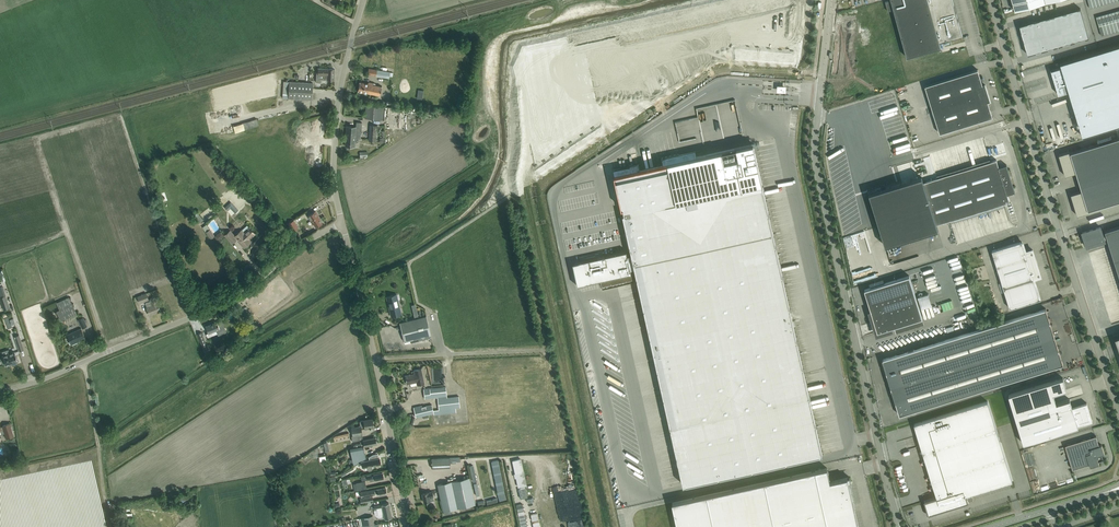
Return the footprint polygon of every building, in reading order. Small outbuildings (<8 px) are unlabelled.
[(907,57),(941,47),(939,42),(962,35),(953,0),(891,0),(907,57)] [(1015,11),(1054,0),(1012,0),(1015,11)] [(1089,37),(1081,8),(1020,25),(1028,54),(1089,37)] [(627,251),(572,263),(577,286),(600,281),(603,290),(634,283),(631,269),(635,268),(638,278),(684,485),(822,454),(725,20),(587,51),(632,254),(628,255),(627,251)] [(1082,136),(1118,125),(1118,45),(1060,63),(1061,67),(1051,70),(1058,94),(1069,91),(1082,136)] [(334,69),(329,68),(328,68),(318,68),(318,72),(316,72),(316,82),(321,82),(321,79),(334,80),(334,69)] [(386,77),(387,71),(368,68),(367,74),(386,77)] [(977,69),(925,86),(940,133),(992,117),(987,101),(990,100),(985,84),(982,85),(978,69),(977,69)] [(313,82),(307,82),(283,81),(282,98),(312,99),(313,82)] [(382,86),(365,83),(359,82),(358,90),(380,95),(382,86)] [(383,119),(384,107),(366,105),(365,118),(383,119)] [(245,129),(258,125),(256,118),(243,123),(245,129)] [(362,122),(361,122),(356,121),(356,126),(347,125),(345,145),(355,146),(355,138),(360,138),(362,122)] [(245,129),(243,123),(243,122),(233,125),(235,132),(245,129)] [(376,141),(377,125),(369,125),(369,140),(376,141)] [(1071,194),(1077,215),(1089,211),(1088,211),(1088,210),(1118,201),(1118,138),(1070,152),(1070,151),(1059,154),(1065,175),(1076,172),(1082,191),(1071,194)] [(1008,170),(1006,164),(999,167),(996,159),(923,182),(922,177),(912,180),(879,190),(869,193),(872,203),(882,235),(885,246),(896,242),(895,242),(928,232),(938,229),(936,224),(1010,201),(1007,194),(1015,192),(1013,186),(1008,170)] [(231,202),(225,207),(228,210),(231,208),(235,213),(238,210),(231,202)] [(310,220),(311,219),(316,226),(322,222),(318,216),(318,215),(315,211),(308,216),(310,220)] [(298,227),(296,224),(294,220),(288,223),(292,231),(298,227)] [(202,227),(210,238),(214,236),(206,224),(202,227)] [(1082,232),(1083,236),(1084,236),(1085,239),(1083,239),(1083,240),(1084,240),(1087,246),(1105,241),(1104,239),(1107,238),(1118,276),(1118,226),(1105,231),(1106,234),(1103,235),(1100,226),(1082,232)] [(252,230),(251,229),(249,227),(243,232),(241,230),(235,236),(230,231),(225,235),(232,242),(236,238),(244,247),(248,243),(246,240),(248,238),(249,239),(255,233),(252,230)] [(225,236),(221,231),(215,236),(218,241),(225,236)] [(1032,249),(1025,251),(1022,241),(1020,242),(992,250),(1010,308),(1038,300),(1038,299),(1039,299),(1033,278),(1040,276),(1032,249)] [(909,275),(865,289),(874,321),(885,317),(888,328),(922,317),(909,275)] [(146,292),(137,296),(139,303),(148,299),(146,292)] [(396,294),(393,295),(386,297),(391,316),(401,314),(396,294)] [(0,297),(0,298),(4,310),(10,308),(5,295),(0,297)] [(78,315),(72,302),(69,297),(56,302),(59,309),(56,311),(61,320),(70,316),(72,318),(78,315)] [(150,301),(145,303),(147,307),(146,307),(147,310),(149,315),(153,313),(153,312),(155,312),(160,310),(158,305),(157,303),(154,297),(149,299),(150,301)] [(883,359),(882,359),(886,372),(887,374),(891,387),(892,389),(891,389),(895,402),(896,402),(900,414),(912,411),(1063,364),(1059,351),(1058,349),(1055,337),(1054,337),(1054,336),(1050,323),(1050,321),(1046,308),(1045,308),(1045,309),(883,359)] [(421,317),(400,322),(404,341),(418,338),(419,341),(430,338),(431,342),(432,341),(431,335),(428,322),(426,316),(421,317)] [(87,326),(83,317),(78,319),(82,328),(87,326)] [(220,328),(219,326),(217,321),(206,326),(208,332),(206,333),(208,337),(217,333),(216,330),(220,328)] [(84,336),(82,331),(81,328),(67,334),(70,339),(69,340),(70,341),(70,340),(72,344),(78,341),(77,339),(79,338),(79,339),(84,336)] [(205,353),(209,351),(201,332),(197,334),(205,353)] [(19,334),(14,336),(19,351),(24,349),(19,334)] [(4,357),(1,358),(2,363),(5,362),(6,365),(12,363),(18,362),(17,361),(18,360),(17,357),(16,358),(16,357),(17,357),(16,356),(14,352),(3,355),(4,357)] [(424,383),(421,368),(414,370),(415,374),(410,375),(410,374),(405,375),(407,384),(417,381),(417,385),(424,383)] [(1009,395),(1024,443),(1078,426),(1078,425),(1092,421),(1087,403),(1072,407),(1070,399),(1056,403),(1053,393),(1066,389),(1063,378),(1009,395)] [(446,387),(424,389),(425,399),(430,398),(437,397),(438,400),(439,408),(439,409),(439,414),(456,412),(456,408),(460,407),(459,396),(447,397),(446,393),(446,387)] [(914,424),(917,435),(920,434),(939,496),(925,501),(927,510),(928,510),(929,509),(933,512),(932,512),(933,513),(968,502),(966,495),(1012,481),(988,401),(914,424)] [(419,406),(414,407),(416,417),(421,416),(434,413),(433,410),(433,408),(432,404),(422,406),(421,405),(419,406)] [(372,418),(367,419),(364,420),(359,421),(360,424),(358,425),(359,426),(351,427),(353,435),(351,436),(352,441),(360,440),(363,438),(361,428),(365,427),(365,428),(370,427),(371,427),(373,426),(372,418)] [(11,429),(9,424),(2,426),(3,427),(1,428),(0,426),(0,435),(5,433),(7,439),(13,437),(11,429)] [(375,437),(370,438),(362,440),(363,441),(360,441),(360,443),(356,444),(353,445),(354,447),(350,448),(352,460),(350,460),(350,462),(353,462),(353,464),(354,466),(366,458),(365,456),(364,449),(365,449),(365,447),(363,447),(363,444),(368,443),(368,445),(377,443),(375,437)] [(1102,454),(1104,453),(1102,444),(1099,445),(1098,441),(1067,451),(1073,469),(1089,464),(1090,466),(1099,464),(1098,461),(1103,459),(1102,454)] [(373,454),(369,457),(370,460),(362,461),(363,467),(367,466),(367,469),(369,470),(371,470),(372,468),(372,465),(381,463),(379,458),(378,453),(373,454)] [(460,461),(460,457),(449,458),(432,458),(432,468),(450,467),(450,463),(456,463),(456,461),(460,461)] [(353,466),(340,474),(342,476),(354,469),(353,466)] [(850,487),(849,485),(848,482),(851,481),(850,477),(830,481),(827,468),(673,502),(678,526),(859,526),(850,487)] [(451,481),(437,484),(443,511),(457,508),(475,504),(470,477),(451,481)] [(365,481),(356,483),(358,490),(366,488),(365,481)] [(385,487),(380,488),(360,492),(361,497),(378,493),(378,495),(387,493),(385,487)] [(422,493),(424,502),(434,500),(432,491),(422,493)] [(384,518),(392,517),(389,502),(382,504),(374,505),(375,509),(377,509),(378,514),(383,513),(384,518)] [(372,515),(367,516),(365,517),(367,525),(374,524),(372,515)]
